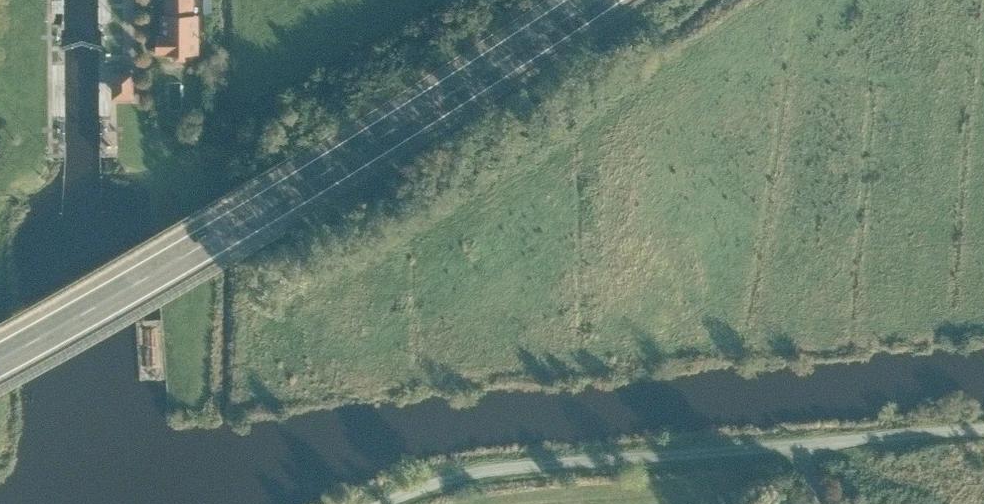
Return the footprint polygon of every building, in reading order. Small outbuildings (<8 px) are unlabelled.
[(163,13),(156,13),(156,55),(200,55),(200,11),(192,11),(192,0),(162,0),(163,13)] [(135,102),(135,74),(112,74),(113,102),(135,102)]
